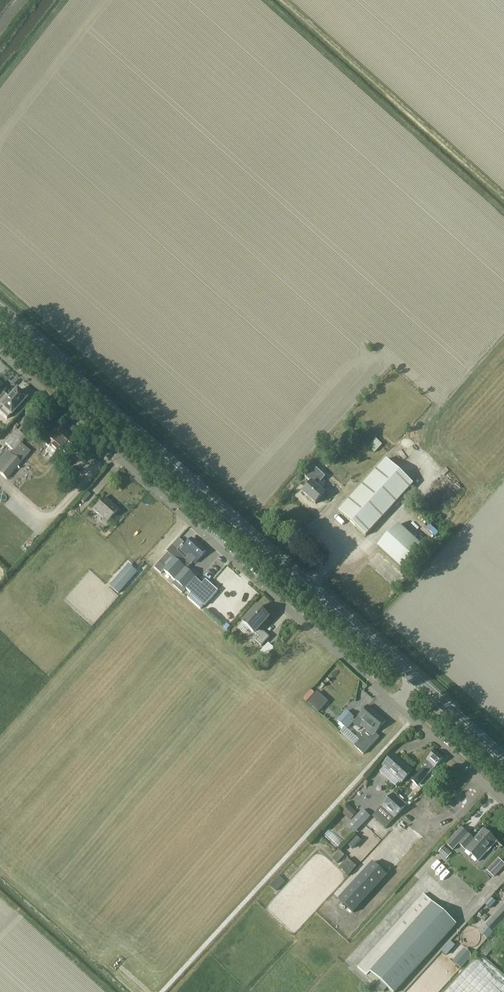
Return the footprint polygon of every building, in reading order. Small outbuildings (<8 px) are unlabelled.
[(25,397),(22,393),(19,391),(18,392),(16,391),(9,399),(4,394),(0,398),(0,413),(7,419),(11,415),(26,399),(24,398),(25,397)] [(18,429),(4,441),(22,460),(32,451),(21,439),(24,436),(18,429)] [(49,439),(53,443),(49,447),(57,454),(61,450),(64,452),(73,442),(59,429),(49,439)] [(369,445),(376,451),(383,443),(377,437),(369,445)] [(0,458),(0,472),(7,478),(22,462),(8,449),(0,458)] [(387,459),(339,511),(366,536),(413,484),(387,459)] [(316,487),(321,481),(325,477),(314,467),(305,477),(312,483),(303,493),(316,504),(325,494),(316,487)] [(107,522),(118,510),(104,497),(93,509),(107,522)] [(424,549),(398,525),(377,547),(404,571),(424,549)] [(182,592),(185,589),(204,606),(218,592),(208,582),(204,586),(195,578),(196,577),(187,569),(194,562),(195,563),(206,551),(192,539),(187,545),(185,543),(180,548),(182,550),(182,551),(188,556),(186,559),(172,546),(167,551),(168,553),(157,565),(161,569),(163,567),(165,568),(164,570),(176,581),(173,584),(182,592)] [(119,592),(139,571),(130,562),(110,583),(119,592)] [(269,617),(258,607),(243,623),(254,634),(255,633),(259,637),(256,641),(262,646),(270,637),(264,632),(263,633),(259,629),(269,617)] [(267,642),(262,653),(269,656),(274,645),(267,642)] [(314,687),(304,696),(319,711),(328,701),(314,687)] [(373,736),(386,721),(368,705),(358,716),(364,721),(361,725),(373,736)] [(363,736),(354,745),(364,754),(373,744),(363,736)] [(426,761),(434,768),(434,769),(443,758),(435,751),(426,761)] [(383,767),(400,783),(401,784),(413,771),(394,754),(382,767),(383,767)] [(422,768),(421,769),(421,768),(411,780),(418,786),(428,775),(434,768),(426,761),(421,767),(422,768)] [(400,783),(383,767),(380,771),(397,787),(400,783)] [(407,805),(403,801),(405,799),(400,794),(398,796),(394,793),(372,816),(385,829),(407,805)] [(350,819),(358,813),(350,805),(343,811),(350,819)] [(346,824),(354,833),(372,817),(364,808),(346,824)] [(356,863),(380,838),(365,823),(341,848),(356,863)] [(479,862),(498,841),(485,829),(472,843),(465,837),(468,834),(461,828),(446,844),(453,850),(459,843),(479,862)] [(439,851),(447,859),(453,852),(445,845),(439,851)] [(340,850),(332,859),(349,874),(358,865),(340,850)] [(487,869),(495,876),(503,867),(503,861),(499,856),(487,869)] [(387,876),(372,862),(339,899),(353,913),(387,876)] [(270,885),(277,890),(286,880),(279,874),(270,885)] [(432,902),(424,894),(358,967),(367,976),(371,971),(395,991),(396,991),(457,924),(432,902)] [(449,954),(455,943),(450,940),(444,951),(449,954)] [(481,954),(445,991),(503,991),(503,975),(481,954)]
